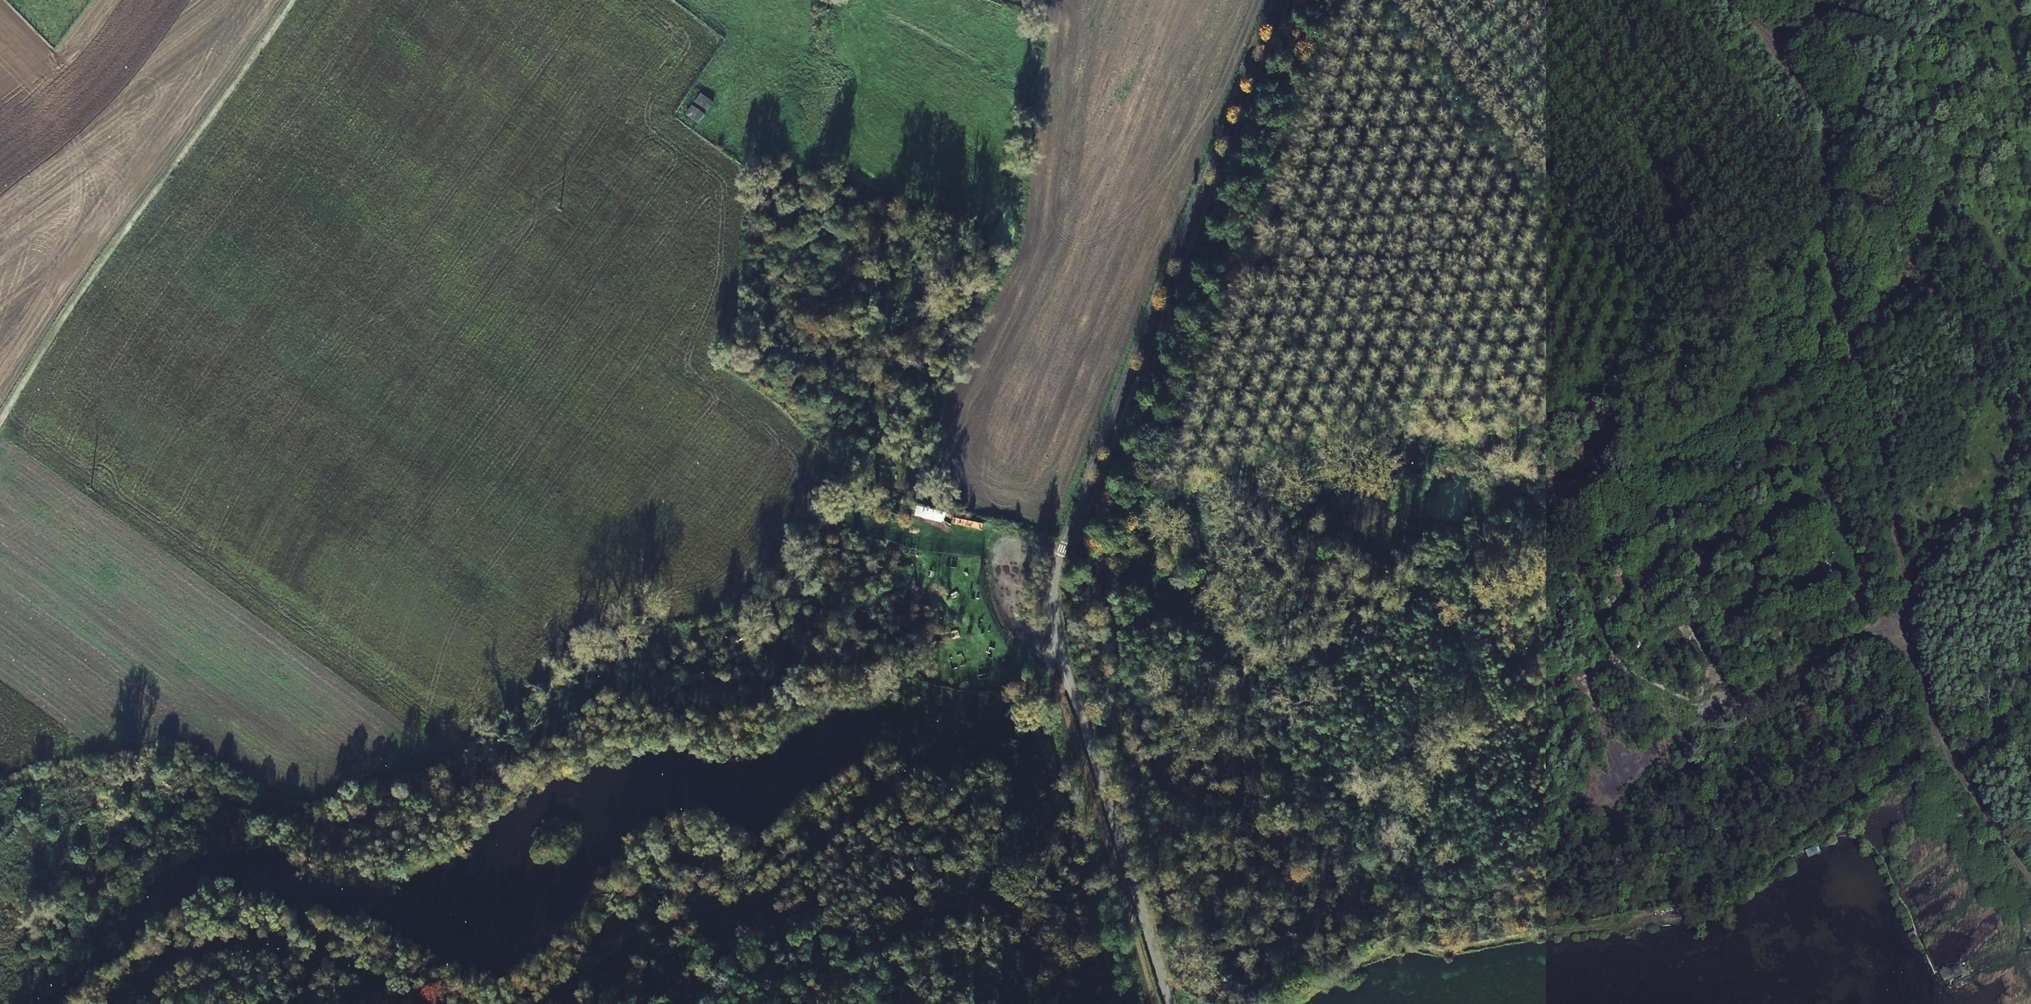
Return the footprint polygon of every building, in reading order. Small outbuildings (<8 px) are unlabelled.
[(699,124),(714,101),(700,92),(685,114),(699,124)] [(807,186),(816,178),(809,170),(800,178),(807,186)] [(1737,542),(1728,526),(1717,532),(1725,547),(1737,542)] [(1453,783),(1453,772),(1443,773),(1443,783),(1453,783)]
